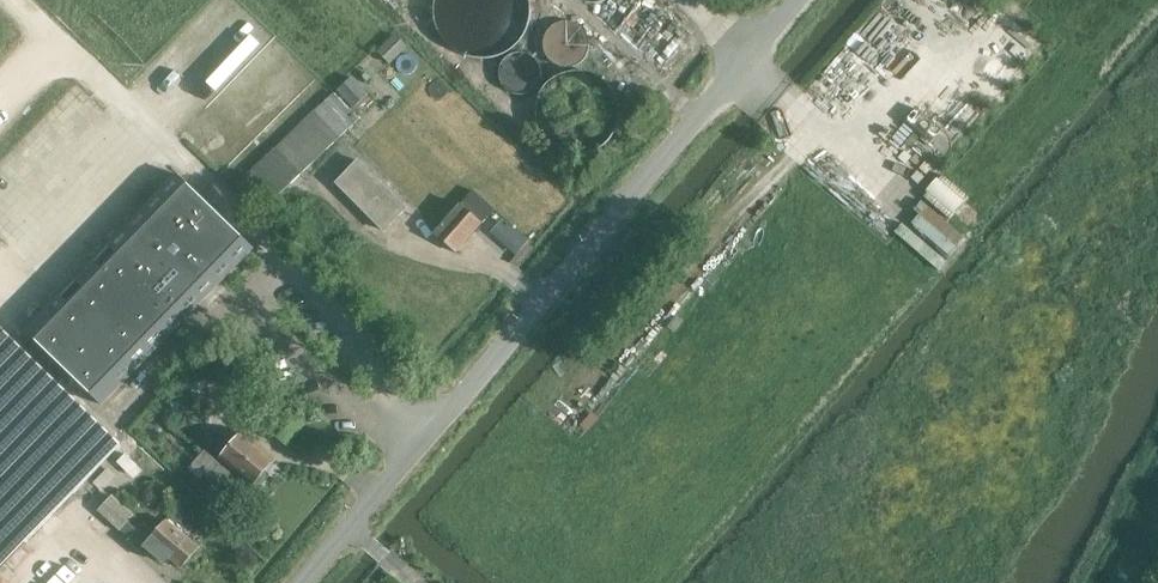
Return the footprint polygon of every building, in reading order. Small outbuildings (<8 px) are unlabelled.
[(438,1),(438,7),(438,9),(439,13),(440,18),(441,22),(442,24),(444,27),(444,29),(447,34),(451,38),(454,41),(457,43),(460,45),(463,47),(465,48),(470,51),(474,52),(478,53),(483,53),(487,53),(491,53),(497,52),(502,51),(507,49),(511,47),(514,45),(519,41),(521,38),(524,36),(526,32),(529,28),(531,24),(532,20),(533,17),(533,15),(534,11),(534,7),(534,4),(534,0),(439,0),(438,1)] [(568,20),(565,20),(563,21),(560,21),(558,22),(554,24),(552,25),(550,27),(548,30),(546,33),(545,35),(544,37),(544,40),(544,41),(544,44),(544,47),(544,48),(545,51),(546,53),(547,55),(548,58),(550,60),(553,62),(555,64),(558,65),(560,66),(563,66),(567,67),(569,67),(573,66),(576,65),(578,64),(580,62),(583,60),(585,58),(587,56),(587,54),(588,52),(589,49),(590,47),(590,46),(590,43),(590,40),(590,39),(589,36),(588,34),(587,32),(584,28),(583,26),(580,25),(577,23),(575,22),(572,21),(568,20)] [(389,62),(407,46),(396,35),(379,52),(389,62)] [(540,67),(540,65),(538,62),(535,59),(533,56),(529,54),(526,53),(522,52),(518,52),(514,53),(511,55),(508,57),(505,59),(503,62),(501,64),(501,65),(500,67),(500,69),(499,71),(499,73),(499,75),(500,78),(500,80),(501,81),(502,84),(503,86),(505,88),(508,90),(510,92),(512,93),(516,94),(518,94),(521,94),(523,94),(526,94),(528,93),(530,92),(534,90),(535,88),(537,86),(539,83),(540,81),(541,78),(541,76),(541,73),(541,72),(541,69),(540,67)] [(263,211),(350,128),(359,119),(359,118),(344,102),(335,92),(238,185),(263,211)] [(367,111),(352,95),(344,102),(359,118),(367,111)] [(405,208),(358,160),(337,182),(384,230),(405,208)] [(90,397),(243,238),(184,182),(32,341),(90,397)] [(457,252),(495,209),(473,190),(435,233),(457,252)] [(951,256),(968,235),(926,200),(900,231),(941,265),(949,254),(951,256)] [(514,258),(530,240),(519,230),(503,249),(514,258)] [(0,327),(0,568),(121,444),(0,327)] [(199,398),(214,373),(189,358),(174,383),(199,398)] [(274,460),(243,433),(241,435),(237,431),(231,437),(235,441),(221,458),(253,485),(255,483),(260,484),(266,476),(265,471),(274,460)] [(231,473),(205,450),(188,469),(198,477),(203,470),(220,485),(231,473)] [(199,548),(167,521),(156,534),(143,523),(132,536),(145,547),(163,563),(168,557),(182,568),(199,548)]
